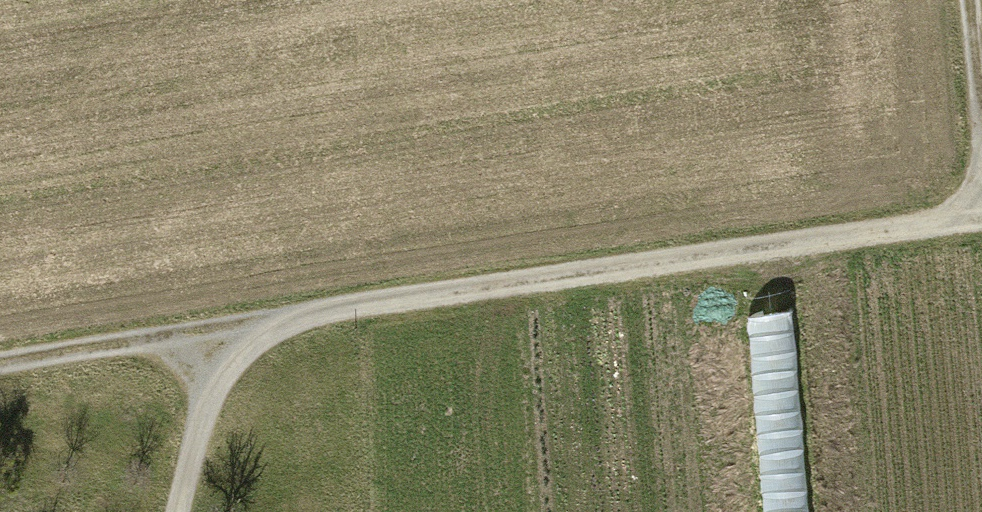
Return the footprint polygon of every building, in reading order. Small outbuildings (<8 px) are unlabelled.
[(799,405),(794,292),(756,294),(761,407),(799,405)]
